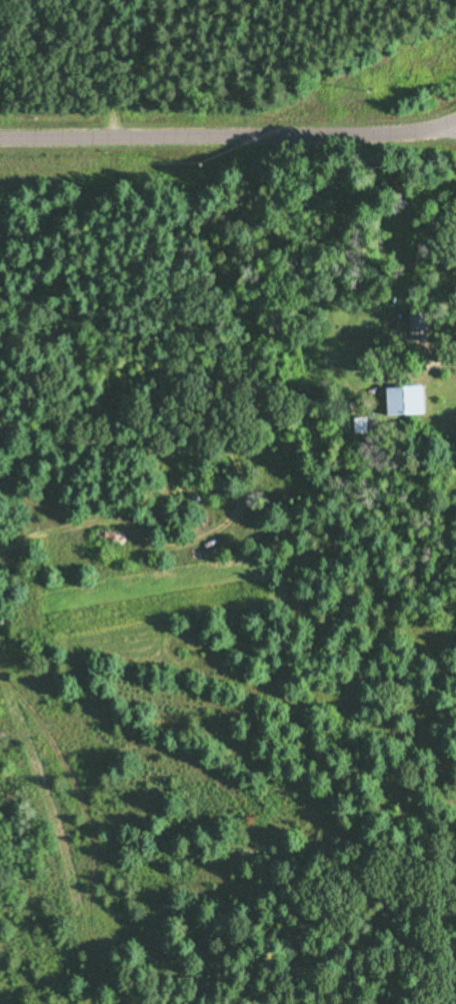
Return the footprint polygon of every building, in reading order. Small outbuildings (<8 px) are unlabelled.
[(422,313),(405,313),(405,339),(422,339),(422,313)] [(419,384),(381,384),(381,414),(420,413),(419,384)]
